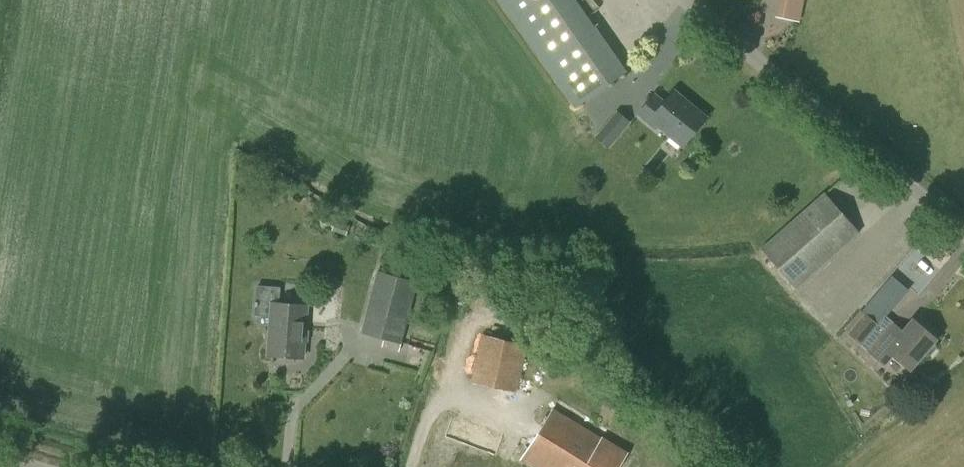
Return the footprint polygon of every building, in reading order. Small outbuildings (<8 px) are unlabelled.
[(575,109),(628,72),(577,0),(498,0),(575,109)] [(807,0),(781,0),(778,12),(802,18),(807,0)] [(675,90),(665,102),(656,95),(640,115),(656,128),(658,126),(683,146),(707,117),(675,90)] [(595,137),(609,148),(631,122),(617,111),(595,137)] [(825,193),(761,249),(796,288),(859,232),(825,193)] [(382,346),(400,351),(419,280),(377,270),(361,333),(384,339),(382,346)] [(255,315),(271,316),(268,355),(304,357),(307,306),(280,304),(281,286),(257,285),(255,315)] [(870,351),(893,323),(883,314),(876,323),(861,310),(845,329),(860,342),(870,351)] [(934,343),(937,340),(914,320),(904,332),(893,323),(870,351),(885,364),(894,354),(911,370),(924,355),(925,356),(930,356),(936,349),(936,344),(934,343)] [(481,333),(471,382),(518,392),(528,345),(481,333)] [(556,410),(553,408),(521,459),(534,466),(619,466),(628,452),(602,437),(601,438),(566,416),(571,407),(561,401),(556,410)] [(501,434),(455,414),(446,433),(492,453),(501,434)]
